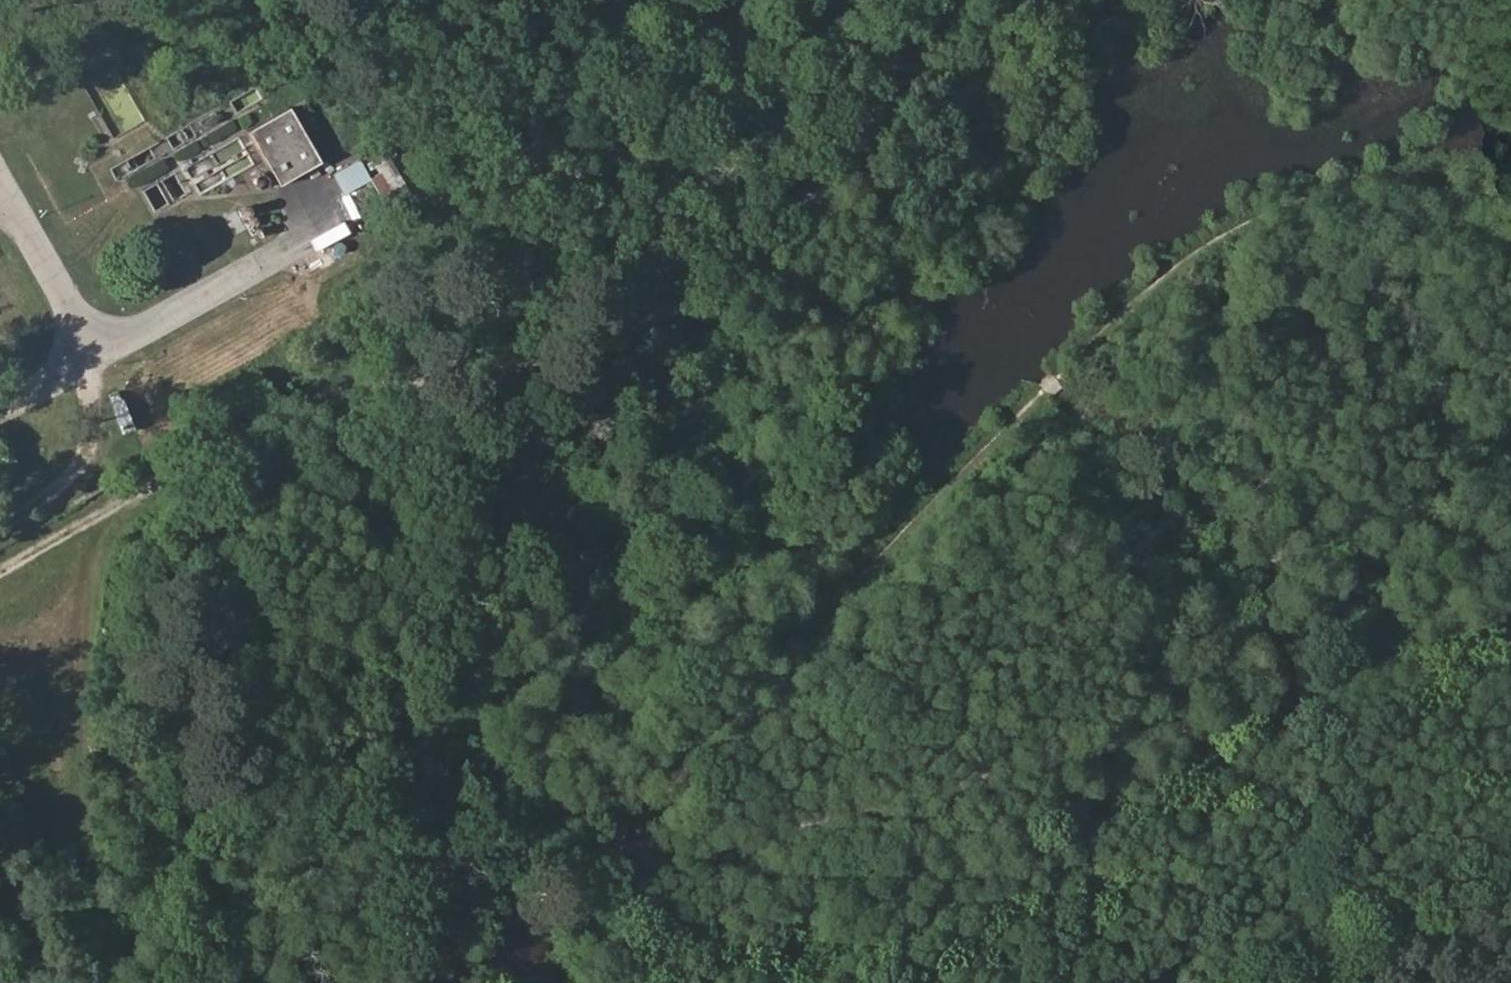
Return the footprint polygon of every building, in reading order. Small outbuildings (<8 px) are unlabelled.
[(247,130),(278,185),(321,163),(286,108),(247,130)]
